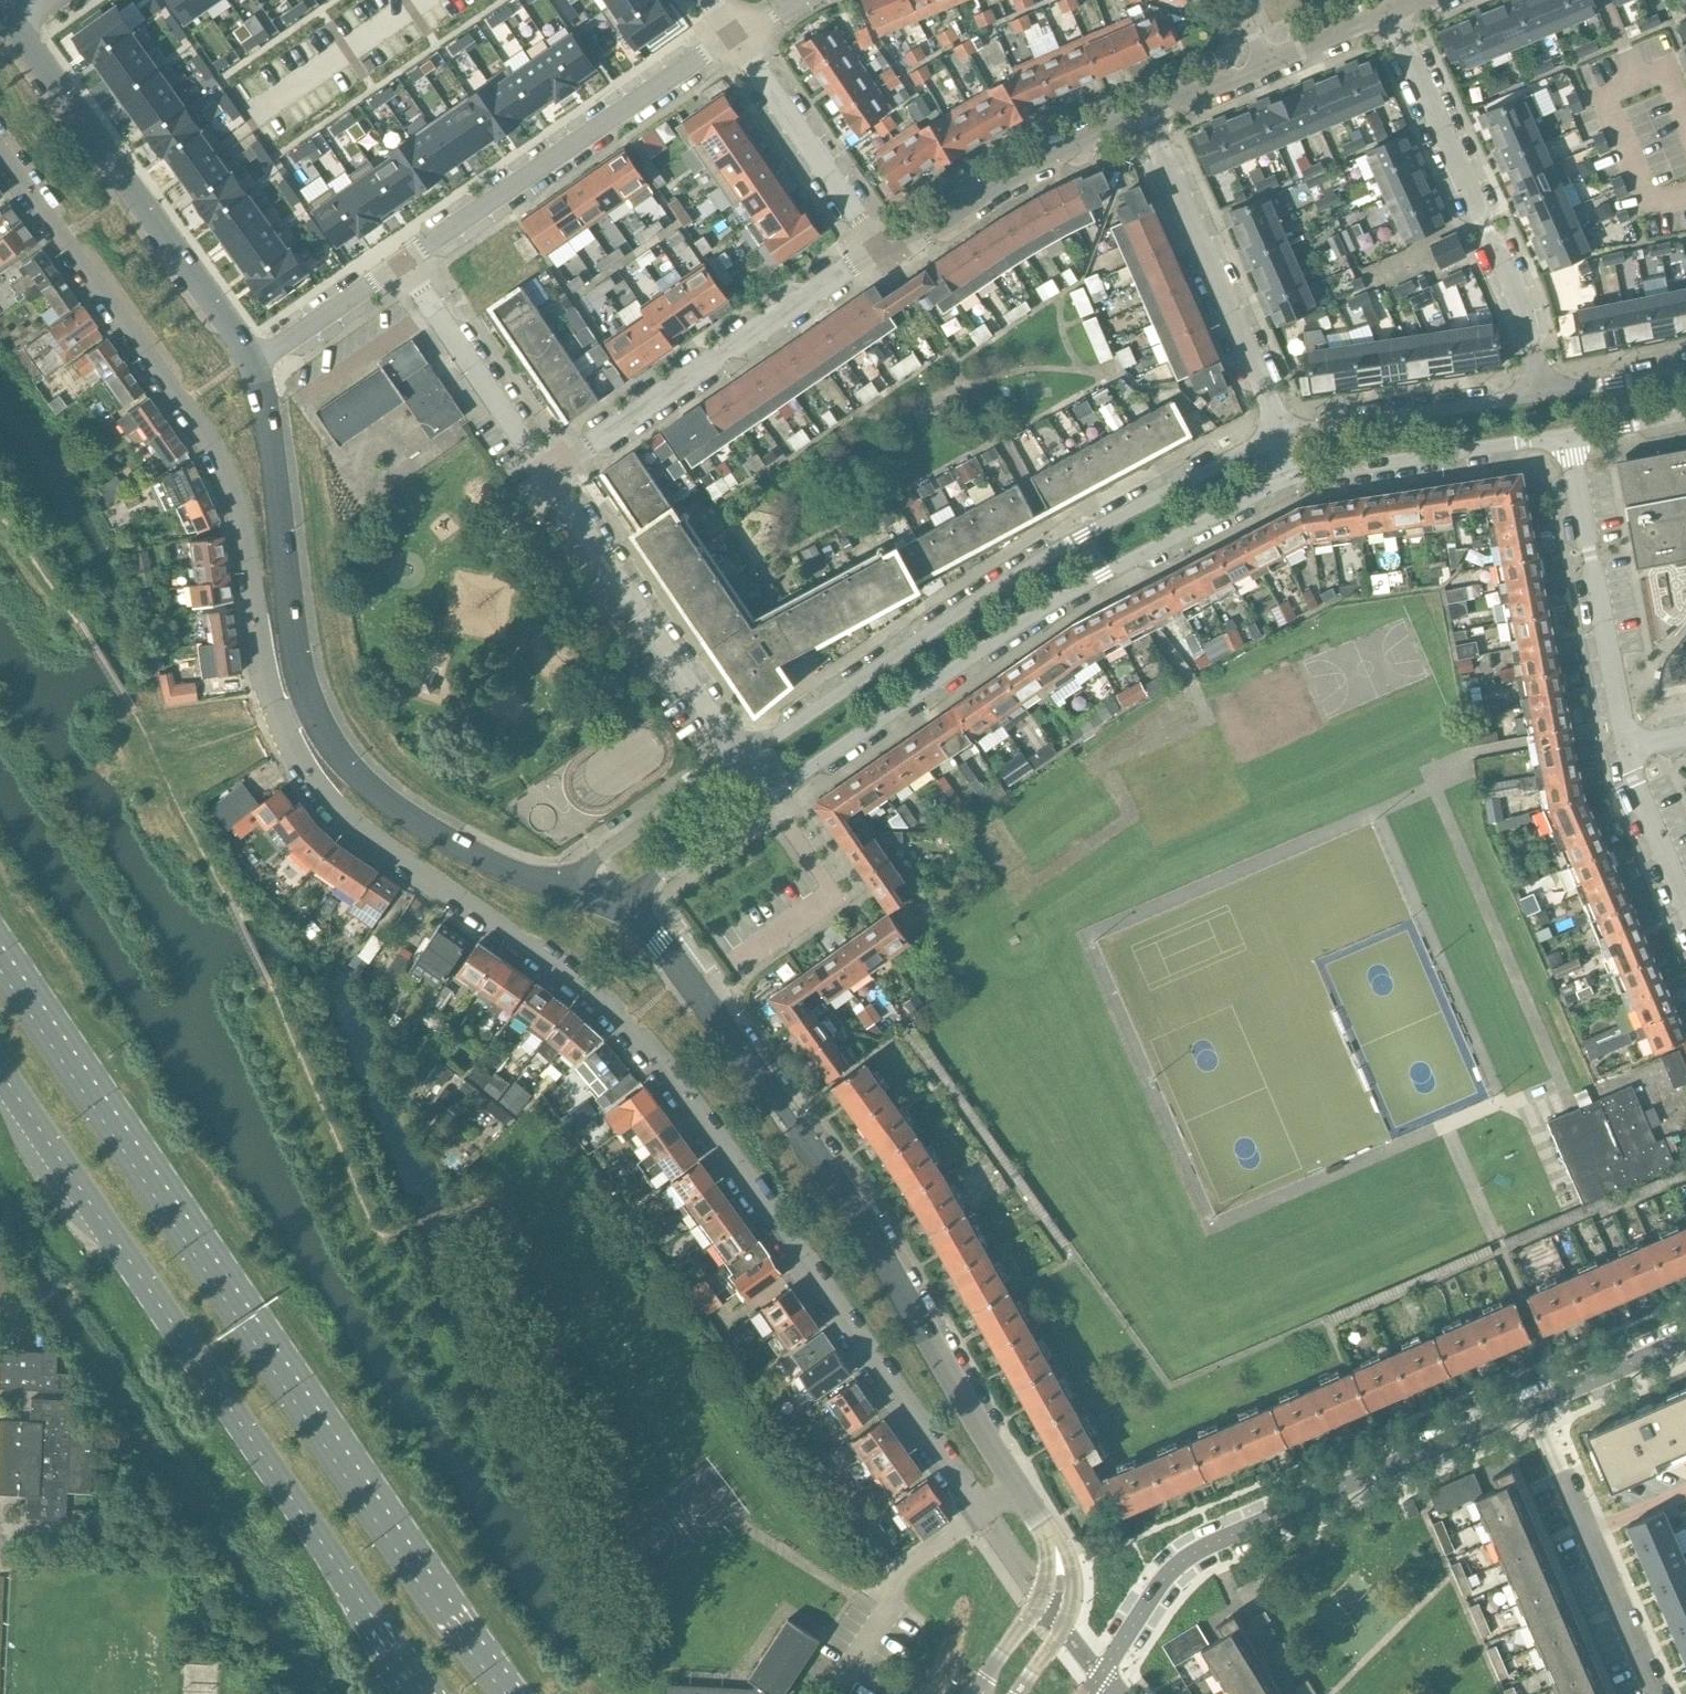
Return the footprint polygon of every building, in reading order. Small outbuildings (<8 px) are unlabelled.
[(147,4),(154,14),(161,8),(155,0),(152,0),(147,4)] [(186,22),(205,9),(199,0),(170,0),(186,22)] [(205,9),(206,8),(215,2),(218,0),(199,0),(205,9)] [(564,10),(571,5),(568,0),(557,0),(564,10)] [(602,11),(608,20),(614,29),(621,24),(656,0),(618,0),(611,5),(607,8),(602,11)] [(621,24),(634,43),(637,48),(647,41),(650,45),(667,33),(664,29),(674,22),(659,0),(656,0),(621,24)] [(874,26),(894,18),(887,0),(863,0),(874,26)] [(913,10),(909,0),(887,0),(894,18),(913,10)] [(933,2),(932,0),(909,0),(913,10),(933,2)] [(1018,12),(1027,8),(1023,0),(1012,0),(1018,12)] [(1034,0),(1023,0),(1027,8),(1035,4),(1034,0)] [(1062,14),(1071,10),(1067,0),(1062,0),(1057,2),(1062,14)] [(1078,0),(1067,0),(1071,10),(1080,7),(1078,0)] [(1532,39),(1515,0),(1506,0),(1503,1),(1505,7),(1494,11),(1510,48),(1532,39)] [(1554,30),(1541,0),(1515,0),(1532,39),(1554,30)] [(1576,21),(1567,0),(1541,0),(1554,30),(1576,21)] [(1576,21),(1599,11),(1594,0),(1567,0),(1576,21)] [(304,1),(293,9),(298,16),(309,9),(304,1)] [(571,5),(564,10),(571,20),(579,15),(571,5)] [(510,6),(499,13),(504,20),(515,13),(510,6)] [(88,28),(75,37),(85,50),(90,57),(92,60),(94,59),(131,32),(133,30),(132,29),(125,19),(120,11),(117,7),(110,12),(105,16),(102,12),(85,24),(88,28)] [(293,9),(282,16),(287,24),(298,16),(293,9)] [(997,21),(992,9),(983,12),(988,24),(997,21)] [(1488,57),(1510,48),(1494,11),(1483,16),(1481,11),(1470,15),(1488,57)] [(974,16),(978,28),(988,24),(983,12),(974,16)] [(499,13),(488,21),(493,28),(504,20),(499,13)] [(172,15),(165,19),(173,30),(180,25),(172,15)] [(1032,26),(1028,15),(1019,18),(1023,30),(1032,26)] [(1470,15),(1469,16),(1471,21),(1441,34),(1452,61),(1461,58),(1464,67),(1488,57),(1470,15)] [(1648,19),(1651,27),(1662,23),(1658,15),(1648,19)] [(1148,56),(1135,25),(1131,16),(1107,27),(1124,67),(1148,56)] [(1135,25),(1148,56),(1176,44),(1168,26),(1159,30),(1154,17),(1135,25)] [(1010,22),(1014,33),(1023,30),(1019,18),(1010,22)] [(1651,27),(1648,19),(1638,23),(1641,32),(1651,27)] [(180,25),(173,30),(180,41),(187,36),(180,25)] [(854,38),(847,26),(842,29),(849,41),(854,38)] [(961,38),(953,26),(945,31),(952,43),(961,38)] [(814,69),(849,45),(838,27),(829,33),(826,29),(806,43),(804,39),(796,44),(814,69)] [(866,27),(854,32),(857,41),(870,36),(866,27)] [(1100,77),(1124,67),(1107,27),(1083,37),(1100,77)] [(265,28),(254,36),(259,43),(270,36),(267,32),(265,28)] [(589,31),(582,36),(589,47),(597,42),(589,31)] [(936,36),(943,48),(952,43),(945,31),(936,36)] [(131,32),(94,59),(101,68),(107,77),(144,50),(138,41),(131,32)] [(471,33),(460,40),(465,47),(476,40),(471,33)] [(553,48),(576,81),(591,71),(596,67),(592,62),(584,51),(573,34),(569,37),(553,48)] [(254,36),(243,43),(248,51),(259,43),(254,36)] [(861,50),(874,45),(870,36),(857,41),(861,50)] [(1076,87),(1100,77),(1083,37),(1059,47),(1076,87)] [(977,50),(970,39),(963,43),(969,55),(977,50)] [(460,40),(449,48),(454,55),(465,47),(460,40)] [(1586,45),(1589,53),(1599,49),(1596,41),(1586,45)] [(597,42),(589,47),(597,58),(604,53),(597,42)] [(955,48),(961,59),(969,55),(963,43),(955,48)] [(814,69),(828,91),(864,66),(849,45),(814,69)] [(926,57),(920,45),(911,50),(918,62),(926,57)] [(1589,53),(1586,45),(1575,49),(1579,57),(1589,53)] [(1053,97),(1076,87),(1059,47),(1036,57),(1053,97)] [(533,61),(532,62),(555,96),(556,98),(557,100),(568,93),(579,85),(576,81),(553,48),(542,55),(533,61)] [(144,50),(107,77),(115,87),(121,96),(158,70),(145,51),(144,50)] [(903,55),(909,66),(918,62),(911,50),(903,55)] [(199,54),(192,59),(200,70),(207,65),(199,54)] [(225,55),(214,63),(219,70),(230,63),(225,55)] [(1034,105),(1053,97),(1036,57),(1012,68),(1015,77),(1029,108),(1034,105)] [(1542,64),(1545,72),(1555,68),(1552,59),(1542,64)] [(431,60),(420,67),(425,75),(436,67),(431,60)] [(532,62),(514,75),(537,108),(546,102),(549,99),(555,96),(532,62)] [(1365,109),(1388,99),(1372,62),(1360,67),(1358,62),(1347,67),(1365,109)] [(1545,72),(1542,64),(1531,68),(1535,76),(1545,72)] [(207,65),(200,70),(207,81),(214,76),(207,65)] [(933,76),(927,65),(918,70),(924,81),(933,76)] [(499,72),(488,80),(491,84),(517,122),(522,118),(526,115),(527,115),(537,108),(514,75),(508,66),(499,72)] [(828,91),(843,112),(879,88),(864,66),(828,91)] [(420,67),(409,75),(414,82),(425,75),(420,67)] [(1343,118),(1365,109),(1347,67),(1336,71),(1338,77),(1327,81),(1343,118)] [(891,68),(879,76),(885,83),(896,75),(891,68)] [(158,70),(121,96),(129,106),(129,107),(135,116),(172,89),(172,88),(159,71),(158,70)] [(909,75),(915,86),(924,81),(918,70),(909,75)] [(891,91),(902,83),(896,75),(885,83),(891,91)] [(989,92),(1009,127),(1037,110),(1034,105),(1029,108),(1015,77),(989,92)] [(1498,82),(1501,90),(1511,86),(1508,78),(1498,82)] [(1321,127),(1343,118),(1327,81),(1316,86),(1314,80),(1303,85),(1321,127)] [(1501,90),(1498,82),(1488,86),(1491,94),(1501,90)] [(471,98),(470,99),(496,136),(497,138),(508,131),(518,124),(517,122),(491,84),(471,98)] [(1299,136),(1321,127),(1303,85),(1292,90),(1294,95),(1283,100),(1299,136)] [(392,87),(381,94),(386,102),(397,94),(392,87)] [(879,88),(843,112),(859,137),(866,132),(864,129),(893,109),(879,88)] [(172,89),(135,116),(149,135),(186,109),(172,89)] [(987,139),(1009,127),(989,92),(988,89),(966,102),(987,139)] [(1570,105),(1580,101),(1577,92),(1566,97),(1570,105)] [(226,93),(219,98),(227,109),(234,104),(226,93)] [(381,94),(370,102),(375,109),(386,102),(381,94)] [(690,148),(738,115),(724,94),(713,102),(712,101),(701,109),(702,110),(676,127),(690,148)] [(1532,121),(1522,98),(1480,116),(1485,128),(1491,126),(1495,137),(1532,121)] [(470,99),(451,112),(477,149),(496,136),(470,99)] [(1277,146),(1299,136),(1283,100),(1272,104),(1270,99),(1259,103),(1277,146)] [(1580,101),(1570,105),(1573,113),(1583,109),(1580,101)] [(965,152),(987,139),(966,102),(943,115),(945,117),(965,152)] [(1255,155),(1277,146),(1259,103),(1248,108),(1250,113),(1239,118),(1255,155)] [(234,104),(227,109),(234,120),(241,115),(234,104)] [(186,109),(149,135),(163,154),(165,152),(200,127),(195,120),(186,109)] [(441,119),(432,125),(457,163),(464,158),(477,149),(451,112),(441,119)] [(347,118),(342,121),(347,129),(358,121),(352,114),(347,118)] [(706,167),(750,137),(737,118),(739,116),(738,115),(690,148),(691,149),(693,148),(706,167)] [(897,125),(891,116),(882,121),(889,131),(897,125)] [(946,163),(965,152),(945,117),(920,132),(939,160),(944,159),(946,163)] [(1233,164),(1255,155),(1239,118),(1228,123),(1226,117),(1215,122),(1233,164)] [(333,127),(331,129),(336,136),(347,129),(342,121),(333,127)] [(874,127),(881,137),(889,131),(882,121),(874,127)] [(1542,143),(1532,121),(1495,137),(1500,148),(1495,150),(1500,161),(1542,143)] [(1210,173),(1233,164),(1215,122),(1204,126),(1206,132),(1194,137),(1210,173)] [(200,127),(165,152),(178,171),(182,176),(215,152),(211,148),(220,142),(206,123),(200,127)] [(893,138),(918,174),(934,163),(937,168),(946,163),(944,159),(939,160),(920,132),(914,123),(893,138)] [(432,125),(413,138),(438,176),(457,163),(432,125)] [(1378,140),(1388,136),(1384,128),(1374,132),(1378,140)] [(1596,145),(1607,141),(1603,133),(1593,137),(1596,145)] [(1404,136),(1357,157),(1367,180),(1377,175),(1419,156),(1414,146),(1409,148),(1404,136)] [(719,186),(763,156),(750,137),(706,167),(719,186)] [(1353,142),(1356,150),(1366,145),(1363,137),(1353,142)] [(400,146),(391,153),(394,157),(417,191),(418,193),(430,185),(440,178),(438,176),(413,138),(412,139),(400,146)] [(901,185),(918,174),(893,138),(876,150),(882,158),(877,161),(892,182),(889,184),(895,194),(903,188),(901,185)] [(258,140),(251,145),(259,156),(266,151),(258,140)] [(313,141),(302,148),(307,156),(318,148),(313,141)] [(1607,141),(1596,145),(1600,153),(1610,149),(1607,141)] [(1356,150),(1353,142),(1343,146),(1346,154),(1356,150)] [(1551,165),(1542,143),(1500,161),(1505,172),(1510,170),(1515,181),(1551,165)] [(302,148),(291,156),(296,163),(307,156),(302,148)] [(603,164),(627,199),(648,184),(624,150),(603,164)] [(266,151),(259,156),(266,167),(273,162),(266,151)] [(215,152),(182,176),(185,180),(198,198),(231,175),(220,161),(218,157),(215,152)] [(733,206),(777,176),(763,156),(719,186),(733,206)] [(1377,175),(1387,197),(1424,180),(1419,170),(1424,167),(1419,156),(1377,175)] [(381,166),(376,170),(399,203),(408,197),(416,191),(417,191),(394,157),(386,162),(381,166)] [(650,159),(642,164),(650,176),(658,170),(650,159)] [(364,165),(350,174),(356,183),(379,216),(388,210),(398,203),(399,203),(376,170),(374,166),(372,164),(370,161),(364,165)] [(1322,162),(1311,166),(1315,176),(1326,171),(1322,162)] [(607,212),(627,199),(603,164),(584,177),(607,212)] [(1561,186),(1551,165),(1515,181),(1520,192),(1514,194),(1519,205),(1561,186)] [(1311,166),(1300,171),(1305,180),(1315,176),(1311,166)] [(1098,169),(1077,179),(1090,209),(1102,203),(1097,191),(1109,186),(1102,171),(1099,172),(1098,169)] [(658,170),(650,176),(657,187),(666,182),(658,170)] [(1326,171),(1315,176),(1319,185),(1330,180),(1326,171)] [(198,198),(195,200),(210,220),(247,193),(240,183),(233,173),(231,175),(198,198)] [(1279,185),(1274,174),(1264,179),(1269,189),(1279,185)] [(746,225),(790,195),(777,176),(733,206),(734,207),(743,201),(754,218),(745,224),(746,225)] [(1315,176),(1305,180),(1308,189),(1319,185),(1315,176)] [(607,212),(584,177),(564,191),(588,226),(607,212)] [(1615,189),(1625,185),(1622,177),(1611,181),(1615,189)] [(286,179),(278,185),(286,195),(293,190),(286,179)] [(1077,179),(1058,187),(1070,212),(1080,230),(1096,222),(1090,209),(1077,179)] [(1254,184),(1259,194),(1269,189),(1264,179),(1254,184)] [(1387,197),(1397,219),(1438,200),(1434,189),(1428,192),(1424,180),(1387,197)] [(1330,181),(1320,185),(1325,196),(1335,192),(1330,181)] [(356,183),(335,198),(358,231),(361,235),(373,227),(382,221),(379,216),(356,183)] [(1625,185),(1615,189),(1618,198),(1628,193),(1625,185)] [(1125,222),(1154,210),(1145,187),(1141,189),(1140,186),(1125,193),(1131,205),(1119,209),(1125,222)] [(1571,208),(1561,186),(1519,205),(1524,216),(1529,213),(1534,224),(1571,208)] [(1058,187),(1039,197),(1062,239),(1065,237),(1080,230),(1070,212),(1058,187)] [(321,195),(309,203),(338,244),(358,231),(335,198),(329,189),(321,195)] [(293,190),(286,195),(293,206),(300,201),(293,190)] [(1243,190),(1233,194),(1237,202),(1247,198),(1243,190)] [(588,226),(564,191),(544,204),(568,239),(588,226)] [(247,193),(210,220),(224,239),(261,213),(254,203),(247,193)] [(1340,203),(1335,193),(1325,197),(1329,208),(1340,203)] [(760,245),(806,214),(805,212),(803,214),(790,195),(746,225),(760,245)] [(1039,197),(1021,207),(1024,212),(1044,248),(1062,239),(1039,197)] [(1240,236),(1277,220),(1267,197),(1225,215),(1230,227),(1235,225),(1240,236)] [(1315,201),(1319,212),(1329,208),(1325,197),(1315,201)] [(677,198),(669,204),(677,215),(685,210),(677,198)] [(1438,200),(1397,219),(1407,241),(1443,225),(1438,213),(1443,211),(1438,200)] [(20,221),(5,201),(0,204),(0,205),(2,208),(0,210),(0,236),(20,221)] [(568,239),(544,204),(523,219),(547,253),(568,239)] [(1002,219),(1027,258),(1044,248),(1024,212),(1021,207),(1002,219)] [(1580,230),(1571,208),(1534,224),(1539,235),(1533,238),(1538,249),(1580,230)] [(685,210),(677,215),(685,227),(693,221),(685,210)] [(1162,228),(1154,210),(1125,222),(1111,228),(1120,247),(1162,228)] [(1620,223),(1630,218),(1627,210),(1617,215),(1620,223)] [(261,213),(224,239),(225,241),(237,258),(238,259),(275,232),(261,213)] [(820,234),(806,214),(760,245),(761,246),(768,241),(781,261),(798,249),(798,250),(809,243),(809,242),(820,234)] [(313,219),(305,224),(313,235),(320,230),(313,219)] [(1002,219),(985,229),(1011,268),(1015,265),(1027,258),(1002,219)] [(1286,242),(1277,220),(1240,236),(1245,247),(1240,249),(1244,260),(1286,242)] [(0,236),(0,264),(28,243),(31,248),(37,243),(20,221),(0,236)] [(659,221),(648,229),(653,237),(665,229),(659,221)] [(1347,241),(1355,237),(1351,227),(1343,231),(1347,241)] [(1120,247),(1128,266),(1171,247),(1162,228),(1120,247)] [(648,229),(636,236),(642,245),(653,237),(648,229)] [(995,279),(1011,268),(985,229),(968,241),(994,279),(995,279)] [(320,230),(313,235),(320,246),(328,241),(320,230)] [(679,230),(668,238),(673,246),(685,238),(679,230)] [(1554,269),(1590,253),(1580,230),(1538,249),(1543,259),(1548,257),(1554,269)] [(275,232),(238,259),(252,278),(289,251),(275,232)] [(1333,248),(1341,244),(1337,234),(1329,238),(1333,248)] [(1441,266),(1466,254),(1456,235),(1432,246),(1441,266)] [(712,249),(704,237),(696,243),(704,254),(712,249)] [(1355,237),(1347,241),(1352,251),(1360,248),(1355,237)] [(977,291),(995,279),(994,279),(968,241),(951,253),(977,290),(977,291)] [(1296,264),(1286,242),(1244,260),(1249,271),(1255,269),(1259,280),(1296,264)] [(1660,245),(1661,254),(1672,251),(1671,243),(1660,245)] [(1341,244),(1333,248),(1338,258),(1346,254),(1341,244)] [(1661,254),(1660,245),(1649,247),(1651,256),(1661,254)] [(1128,266),(1137,285),(1179,267),(1171,247),(1128,266)] [(620,248),(608,256),(614,264),(626,256),(620,248)] [(252,278),(250,279),(266,302),(269,300),(276,295),(279,298),(286,293),(296,286),(300,283),(297,280),(306,273),(307,273),(299,261),(291,249),(289,251),(252,278)] [(651,249),(639,258),(644,266),(656,258),(651,249)] [(59,275),(41,250),(22,263),(23,264),(17,268),(22,277),(11,285),(18,295),(22,292),(23,293),(31,284),(31,285),(35,282),(40,289),(59,275)] [(1613,254),(1615,263),(1625,261),(1624,252),(1613,254)] [(960,303),(977,291),(977,290),(951,253),(934,264),(959,303),(960,303)] [(1615,263),(1613,254),(1602,257),(1604,265),(1615,263)] [(608,256),(597,263),(603,272),(614,264),(608,256)] [(718,257),(709,263),(717,274),(726,268),(718,257)] [(639,258),(628,265),(633,274),(644,266),(639,258)] [(1587,261),(1579,265),(1583,274),(1591,270),(1587,261)] [(934,264),(904,285),(913,298),(927,289),(935,302),(936,301),(944,313),(960,303),(959,303),(934,264)] [(1305,286),(1296,264),(1259,280),(1264,291),(1259,293),(1264,304),(1305,286)] [(683,280),(707,314),(727,300),(703,265),(683,280)] [(1137,285),(1145,304),(1187,285),(1179,267),(1137,285)] [(726,268),(717,274),(725,286),(734,280),(726,268)] [(1078,280),(1071,268),(1063,273),(1070,284),(1078,280)] [(549,269),(539,276),(545,285),(555,278),(549,269)] [(1592,271),(1595,284),(1602,282),(1599,269),(1592,271)] [(1452,275),(1456,283),(1466,279),(1462,270),(1452,275)] [(1089,287),(1101,281),(1098,273),(1085,278),(1089,287)] [(1592,273),(1579,276),(1582,288),(1595,285),(1592,273)] [(79,302),(59,275),(40,289),(35,282),(31,285),(31,284),(23,293),(30,302),(42,293),(51,306),(41,313),(49,324),(79,302)] [(1456,283),(1452,275),(1442,280),(1446,288),(1456,283)] [(580,276),(568,283),(574,291),(585,284),(580,276)] [(611,277),(599,285),(605,293),(617,285),(611,277)] [(1362,278),(1352,283),(1355,291),(1365,286),(1362,278)] [(1045,284),(1052,295),(1061,290),(1054,279),(1045,284)] [(683,280),(663,293),(687,328),(707,314),(683,280)] [(1101,281),(1089,287),(1092,295),(1105,289),(1101,281)] [(1403,285),(1406,294),(1416,289),(1413,281),(1403,285)] [(1052,295),(1045,284),(1045,283),(1037,288),(1044,300),(1052,295)] [(599,285),(588,293),(594,301),(605,293),(599,285)] [(875,285),(858,297),(884,336),(898,326),(890,314),(913,298),(904,285),(884,298),(875,285)] [(1145,304),(1153,323),(1196,305),(1187,285),(1145,304)] [(1406,294),(1403,285),(1392,290),(1396,298),(1406,294)] [(498,331),(535,305),(523,286),(485,312),(498,331)] [(1315,308),(1305,286),(1264,304),(1268,315),(1274,312),(1279,324),(1315,308)] [(1071,292),(1074,300),(1087,295),(1083,287),(1071,292)] [(1430,289),(1419,294),(1422,302),(1433,297),(1430,289)] [(1677,333),(1685,331),(1685,290),(1670,293),(1677,333)] [(1358,297),(1361,305),(1371,300),(1368,292),(1358,297)] [(687,328),(663,293),(643,307),(672,348),(673,347),(668,341),(687,328)] [(1670,293),(1646,298),(1655,343),(1667,340),(1666,335),(1677,333),(1670,293)] [(1090,303),(1087,295),(1074,300),(1078,308),(1090,303)] [(567,296),(561,301),(568,312),(575,307),(567,296)] [(1112,296),(1097,303),(1102,315),(1117,309),(1112,296)] [(858,297),(840,309),(867,348),(884,336),(858,297)] [(1361,305),(1358,297),(1348,301),(1351,310),(1361,305)] [(1646,298),(1623,303),(1630,342),(1642,340),(1643,345),(1655,343),(1646,298)] [(1020,316),(1031,308),(1026,300),(1014,308),(1020,316)] [(1371,300),(1361,305),(1366,316),(1376,311),(1371,300)] [(1623,303),(1599,307),(1608,352),(1620,350),(1619,344),(1630,342),(1623,303)] [(548,324),(535,305),(498,331),(511,350),(548,324)] [(1153,323),(1162,342),(1204,324),(1196,305),(1153,323)] [(1313,311),(1316,319),(1326,314),(1323,306),(1313,311)] [(103,335),(82,307),(11,359),(30,385),(44,375),(45,377),(103,335)] [(568,312),(563,315),(576,334),(587,326),(575,307),(568,312)] [(672,348),(643,307),(647,314),(628,327),(652,361),(672,348)] [(1599,307),(1575,312),(1579,334),(1570,335),(1574,353),(1606,347),(1607,352),(1608,352),(1599,307)] [(1009,323),(1020,316),(1014,308),(1003,315),(1009,323)] [(840,309),(823,321),(849,360),(867,348),(840,309)] [(1316,319),(1313,311),(1303,315),(1306,323),(1316,319)] [(1083,321),(1087,330),(1099,324),(1096,316),(1083,321)] [(823,321),(805,333),(832,372),(849,360),(823,321)] [(978,328),(985,339),(993,334),(985,323),(978,328)] [(561,343),(548,324),(511,350),(524,369),(561,343)] [(1099,324),(1087,330),(1090,338),(1103,332),(1099,324)] [(1162,342),(1170,362),(1213,343),(1204,324),(1162,342)] [(1478,368),(1502,364),(1496,324),(1472,328),(1478,368)] [(587,326),(576,334),(584,346),(596,338),(587,326)] [(652,361),(628,327),(608,341),(631,376),(652,361)] [(985,339),(978,328),(970,333),(978,344),(985,339)] [(1309,374),(1300,376),(1303,394),(1336,389),(1330,349),(1321,328),(1304,331),(1308,353),(1306,353),(1309,374)] [(1472,328),(1448,332),(1455,377),(1467,375),(1466,370),(1478,368),(1472,328)] [(1106,340),(1103,332),(1090,338),(1094,346),(1106,340)] [(1448,332),(1424,335),(1430,375),(1442,373),(1443,379),(1455,377),(1448,332)] [(805,333),(788,345),(814,384),(832,372),(805,333)] [(1424,335),(1401,339),(1408,384),(1420,382),(1419,377),(1430,375),(1424,335)] [(124,364),(106,339),(87,353),(72,363),(82,376),(96,366),(105,378),(124,364)] [(465,415),(454,400),(413,339),(379,362),(383,368),(319,412),(318,411),(316,412),(340,446),(342,446),(341,445),(406,400),(432,439),(465,415)] [(1401,339),(1377,342),(1383,382),(1395,380),(1396,386),(1408,384),(1401,339)] [(1110,349),(1106,340),(1094,346),(1097,354),(1110,349)] [(1377,342),(1354,346),(1361,391),(1372,389),(1371,384),(1383,382),(1377,342)] [(574,362),(561,343),(524,369),(536,388),(574,362)] [(1213,343),(1170,362),(1179,381),(1192,375),(1221,362),(1213,343)] [(536,388),(549,407),(587,381),(579,369),(592,360),(597,367),(610,358),(600,344),(574,362),(536,388)] [(788,345),(770,357),(797,396),(814,384),(788,345)] [(1120,360),(1133,354),(1129,346),(1117,351),(1120,360)] [(1354,346),(1330,349),(1336,389),(1348,387),(1349,393),(1361,391),(1354,346)] [(1113,357),(1110,349),(1097,354),(1101,362),(1113,357)] [(903,360),(910,372),(921,364),(914,353),(903,360)] [(1133,354),(1120,360),(1124,368),(1136,362),(1133,354)] [(770,357),(753,369),(779,408),(797,396),(770,357)] [(910,372),(903,360),(892,368),(899,379),(910,372)] [(1230,383),(1221,362),(1192,375),(1198,387),(1207,383),(1213,395),(1228,388),(1227,385),(1230,383)] [(603,370),(616,389),(626,382),(613,363),(603,370)] [(143,391),(124,364),(105,378),(124,405),(143,391)] [(753,369),(735,381),(762,420),(779,408),(753,369)] [(549,407),(562,426),(600,400),(587,381),(549,407)] [(735,381),(718,393),(744,432),(762,420),(735,381)] [(865,386),(872,398),(880,392),(872,381),(865,386)] [(872,398),(865,386),(857,392),(865,403),(872,398)] [(718,393),(700,405),(727,444),(744,432),(718,393)] [(167,424),(148,398),(118,421),(127,435),(139,426),(148,438),(167,424)] [(1174,451),(1194,441),(1172,400),(1152,411),(1174,451)] [(700,405),(683,417),(709,456),(727,444),(700,405)] [(830,410),(823,415),(830,426),(838,421),(830,410)] [(1154,462),(1174,451),(1152,411),(1132,422),(1154,462)] [(684,455),(693,467),(709,456),(683,417),(665,429),(684,456),(684,455)] [(1133,473),(1154,462),(1132,422),(1112,433),(1133,473)] [(186,451),(167,424),(148,438),(167,465),(186,451)] [(796,434),(803,445),(811,440),(803,428),(796,434)] [(1113,484),(1133,473),(1112,433),(1091,444),(1113,484)] [(803,445),(796,434),(788,439),(796,450),(803,445)] [(666,441),(655,448),(663,459),(674,452),(666,441)] [(1091,444),(1071,455),(1093,495),(1113,484),(1091,444)] [(982,455),(987,464),(1001,456),(996,447),(982,455)] [(1617,461),(1619,469),(1637,567),(1637,568),(1638,568),(1663,563),(1685,559),(1685,448),(1649,455),(1617,461)] [(597,476),(610,495),(647,469),(635,450),(597,476)] [(767,465),(778,457),(773,450),(762,458),(767,465)] [(758,452),(742,463),(750,476),(767,465),(762,458),(758,452)] [(1071,455),(1050,466),(1072,506),(1093,495),(1071,455)] [(956,468),(965,484),(978,477),(968,460),(956,468)] [(205,490),(191,462),(170,473),(151,482),(165,510),(183,501),(205,490)] [(1031,476),(1047,506),(1053,517),(1072,506),(1050,466),(1031,476)] [(610,495),(623,514),(660,488),(647,469),(610,495)] [(686,489),(696,482),(688,471),(678,478),(686,489)] [(950,472),(937,479),(942,488),(955,481),(950,472)] [(732,489),(737,485),(739,484),(732,473),(724,478),(732,489)] [(1515,475),(1448,485),(1454,526),(1455,542),(1447,543),(1451,570),(1457,568),(1469,542),(1469,538),(1462,539),(1459,520),(1487,516),(1485,506),(1526,497),(1523,480),(1521,480),(1515,476),(1515,475)] [(100,486),(98,487),(105,498),(109,504),(111,502),(126,492),(115,476),(100,486)] [(723,477),(707,488),(715,500),(731,489),(723,477)] [(931,482),(917,489),(922,499),(936,492),(931,482)] [(1039,524),(1034,513),(1017,484),(997,494),(1019,535),(1039,524)] [(1448,485),(1418,489),(1425,531),(1454,526),(1448,485)] [(623,514),(635,533),(673,507),(660,488),(623,514)] [(1425,531),(1418,489),(1389,494),(1395,535),(1425,531)] [(219,520),(205,490),(183,501),(198,531),(219,520)] [(910,493),(897,500),(902,509),(915,503),(910,493)] [(999,545),(1019,535),(997,494),(977,505),(999,545)] [(1360,498),(1366,540),(1395,535),(1389,494),(1360,498)] [(1532,527),(1526,497),(1485,506),(1487,516),(1490,535),(1532,527)] [(1327,503),(1332,539),(1350,536),(1351,542),(1366,540),(1360,498),(1327,503)] [(1311,542),(1332,539),(1327,503),(1299,508),(1311,542)] [(899,520),(890,504),(878,511),(886,527),(899,520)] [(979,556),(999,545),(977,505),(957,516),(979,556)] [(780,664),(798,654),(818,643),(819,644),(919,589),(896,549),(754,625),(673,507),(635,533),(757,713),(793,683),(780,664)] [(1299,508),(1269,523),(1286,556),(1302,548),(1305,553),(1314,548),(1311,542),(1299,508)] [(957,516),(937,527),(959,567),(979,556),(957,516)] [(1269,523),(1243,537),(1263,574),(1271,570),(1269,565),(1286,556),(1269,523)] [(139,544),(133,527),(128,529),(124,530),(131,547),(133,547),(139,544)] [(937,527),(917,538),(939,578),(959,567),(937,527)] [(1537,555),(1532,527),(1490,535),(1496,563),(1537,555)] [(225,559),(221,537),(189,542),(193,563),(225,559)] [(1243,537),(1217,550),(1236,588),(1253,579),(1263,574),(1243,537)] [(917,538),(896,549),(919,589),(939,578),(917,538)] [(816,544),(801,552),(806,562),(821,554),(816,544)] [(1191,564),(1211,601),(1213,604),(1238,591),(1236,588),(1217,550),(1191,564)] [(135,553),(133,553),(134,559),(135,568),(136,570),(151,568),(148,551),(135,553)] [(1543,584),(1537,555),(1496,563),(1501,592),(1543,584)] [(193,563),(196,583),(196,585),(228,580),(225,559),(193,563)] [(1430,587),(1439,585),(1442,581),(1451,580),(1449,567),(1446,568),(1445,559),(1426,562),(1430,587)] [(1459,572),(1476,569),(1474,559),(1463,561),(1463,564),(1459,572)] [(1191,564),(1165,577),(1182,609),(1199,601),(1202,606),(1211,601),(1191,564)] [(139,590),(154,587),(151,568),(136,570),(139,590)] [(1358,596),(1371,594),(1369,579),(1367,571),(1353,573),(1355,584),(1339,587),(1340,594),(1342,596),(1358,596)] [(1413,589),(1410,576),(1402,577),(1403,590),(1413,589)] [(1165,577),(1141,590),(1129,596),(1146,628),(1157,621),(1171,614),(1175,620),(1185,614),(1182,609),(1165,577)] [(1393,579),(1395,592),(1403,590),(1402,577),(1393,579)] [(231,605),(228,580),(196,585),(196,583),(189,584),(192,607),(228,602),(228,605),(231,605)] [(1548,612),(1543,584),(1501,592),(1507,620),(1548,612)] [(1333,588),(1320,594),(1324,603),(1337,597),(1333,588)] [(1302,594),(1311,610),(1319,605),(1311,589),(1302,594)] [(152,606),(150,592),(150,591),(143,592),(141,592),(143,607),(146,607),(152,606)] [(1468,591),(1446,595),(1448,605),(1465,602),(1470,601),(1468,591)] [(1129,596),(1105,609),(1121,641),(1124,647),(1134,642),(1131,636),(1146,628),(1129,596)] [(1279,606),(1288,622),(1297,617),(1287,601),(1279,606)] [(1468,613),(1465,602),(1448,605),(1450,617),(1468,613)] [(229,609),(200,613),(202,626),(210,625),(213,644),(236,641),(231,605),(228,605),(229,609)] [(1288,622),(1279,606),(1270,611),(1280,626),(1288,622)] [(1079,623),(1098,660),(1107,655),(1104,650),(1121,641),(1105,609),(1079,623)] [(1548,612),(1507,620),(1513,650),(1554,642),(1548,612)] [(1226,632),(1235,650),(1245,645),(1236,627),(1237,627),(1233,619),(1222,624),(1226,632)] [(1252,632),(1250,633),(1253,640),(1262,636),(1255,622),(1248,626),(1252,632)] [(1051,641),(1071,671),(1087,660),(1091,665),(1096,661),(1098,660),(1079,623),(1074,625),(1051,641)] [(1458,623),(1451,624),(1453,632),(1459,631),(1458,623)] [(1459,631),(1453,632),(1454,641),(1468,639),(1466,630),(1459,631)] [(1204,645),(1214,661),(1235,650),(1226,632),(1204,645)] [(241,672),(238,654),(236,641),(213,644),(218,676),(241,672)] [(1051,641),(1027,657),(1051,692),(1058,687),(1055,682),(1071,671),(1051,641)] [(1476,642),(1455,646),(1458,660),(1479,656),(1476,642)] [(1559,670),(1556,654),(1554,642),(1513,650),(1518,678),(1559,670)] [(1214,661),(1204,645),(1189,652),(1199,669),(1214,661)] [(1027,657),(1003,674),(1027,708),(1051,692),(1027,657)] [(1518,678),(1518,679),(1524,707),(1565,700),(1559,670),(1518,678)] [(167,704),(171,703),(197,700),(195,682),(175,684),(172,671),(160,674),(167,704)] [(1170,673),(1145,686),(1151,698),(1176,685),(1170,673)] [(979,690),(1003,724),(1007,731),(1030,715),(1026,709),(1027,708),(1003,674),(979,690)] [(1477,687),(1475,678),(1462,681),(1463,689),(1477,687)] [(1117,696),(1124,709),(1149,695),(1142,682),(1117,696)] [(1480,686),(1477,687),(1463,689),(1465,699),(1472,698),(1473,701),(1482,700),(1480,686)] [(954,707),(975,736),(990,726),(994,731),(1003,724),(979,690),(954,707)] [(1112,715),(1120,711),(1112,698),(1096,708),(1105,720),(1112,715)] [(1570,728),(1565,700),(1524,707),(1529,735),(1532,748),(1573,741),(1570,728)] [(951,709),(930,724),(951,755),(972,741),(971,739),(975,736),(954,707),(951,709)] [(1072,743),(1081,737),(1082,736),(1071,721),(1070,722),(1060,708),(1052,714),(1072,743)] [(1105,720),(1096,708),(1076,721),(1074,719),(1071,721),(1082,736),(1105,720)] [(930,724),(909,738),(930,770),(951,755),(930,724)] [(1471,746),(1498,740),(1496,731),(1469,736),(1471,746)] [(909,738),(888,753),(909,784),(930,770),(909,738)] [(1578,768),(1573,741),(1532,748),(1536,775),(1578,768)] [(1051,743),(1035,754),(1042,764),(1058,753),(1051,743)] [(1019,765),(1002,776),(1009,787),(1033,770),(1027,761),(1028,761),(1020,749),(1012,754),(1019,765)] [(888,753),(867,767),(889,798),(909,784),(888,753)] [(959,766),(970,783),(978,778),(966,761),(959,766)] [(868,813),(889,798),(867,767),(846,782),(863,806),(868,813)] [(1578,768),(1536,775),(1538,785),(1545,783),(1549,801),(1542,803),(1543,808),(1583,796),(1578,768)] [(937,781),(957,808),(964,804),(944,776),(937,781)] [(1517,779),(1483,785),(1485,799),(1519,794),(1517,779)] [(839,839),(854,828),(847,818),(863,806),(846,782),(843,784),(819,800),(817,808),(839,839)] [(214,805),(211,807),(216,813),(230,830),(230,829),(234,827),(242,837),(244,836),(263,821),(269,829),(275,823),(295,807),(281,789),(260,805),(244,785),(242,783),(231,792),(225,796),(217,802),(214,805)] [(955,809),(938,785),(930,791),(947,815),(955,809)] [(1595,824),(1583,796),(1543,808),(1557,841),(1595,824)] [(300,803),(295,807),(275,823),(293,846),(308,831),(309,833),(313,829),(310,826),(315,821),(300,803)] [(904,803),(896,809),(908,827),(917,822),(904,803)] [(898,828),(908,828),(908,827),(896,809),(889,814),(898,828)] [(1522,824),(1519,815),(1505,819),(1507,828),(1522,824)] [(1490,823),(1493,832),(1507,828),(1505,819),(1490,823)] [(316,869),(337,843),(318,826),(315,821),(310,826),(313,829),(309,833),(308,831),(293,846),(316,869)] [(1595,824),(1557,841),(1568,867),(1607,851),(1596,825),(1595,824)] [(875,831),(873,828),(871,825),(858,834),(862,840),(867,837),(875,831)] [(839,839),(864,876),(890,858),(875,837),(870,841),(867,837),(862,840),(858,834),(854,828),(839,839)] [(903,842),(903,832),(878,831),(879,833),(885,842),(903,842)] [(355,855),(337,843),(316,869),(337,884),(344,875),(345,876),(352,868),(348,865),(355,855)] [(1607,851),(1568,867),(1580,894),(1618,878),(1607,851)] [(337,884),(359,899),(378,872),(355,855),(348,865),(352,868),(345,876),(344,875),(337,884)] [(864,876),(890,913),(903,931),(910,925),(911,926),(918,921),(905,902),(897,891),(902,888),(900,884),(905,880),(890,858),(864,876)] [(1537,871),(1514,881),(1517,889),(1529,884),(1540,879),(1537,871)] [(401,887),(378,872),(359,899),(350,912),(373,928),(401,887)] [(1580,894),(1591,921),(1630,905),(1618,878),(1580,894)] [(1532,892),(1529,884),(1517,889),(1521,897),(1532,892)] [(1539,910),(1534,899),(1524,903),(1529,914),(1539,910)] [(1641,931),(1630,905),(1591,921),(1603,948),(1641,931)] [(1545,909),(1537,913),(1542,924),(1550,921),(1545,909)] [(890,913),(869,928),(891,958),(911,943),(910,942),(918,936),(911,926),(910,925),(903,931),(890,913)] [(427,944),(455,963),(469,943),(441,924),(427,944)] [(869,928),(849,942),(870,973),(891,958),(869,928)] [(1548,928),(1537,933),(1541,941),(1552,936),(1548,928)] [(1652,958),(1641,931),(1603,948),(1614,975),(1652,958)] [(500,957),(480,942),(458,972),(479,987),(500,957)] [(850,988),(870,973),(849,942),(828,957),(850,988)] [(455,963),(427,944),(414,964),(442,983),(455,963)] [(399,954),(388,970),(387,972),(396,979),(408,961),(399,954)] [(516,968),(500,957),(479,987),(495,999),(516,968)] [(817,986),(829,1003),(850,988),(828,957),(803,975),(813,988),(817,986)] [(1582,967),(1578,957),(1565,963),(1570,973),(1582,967)] [(1664,985),(1652,958),(1614,975),(1626,1001),(1664,985)] [(1552,968),(1557,978),(1570,973),(1565,963),(1552,968)] [(534,980),(516,968),(495,999),(487,1010),(496,1017),(505,1005),(512,1011),(534,980)] [(803,975),(770,998),(790,1026),(811,1011),(801,997),(806,994),(813,988),(803,975)] [(1572,982),(1560,987),(1563,996),(1583,989),(1579,980),(1573,983),(1572,982)] [(555,995),(538,983),(515,1012),(533,1025),(555,995)] [(1567,1004),(1594,993),(1591,985),(1583,989),(1563,996),(1567,1004)] [(1626,1001),(1637,1028),(1676,1012),(1664,985),(1626,1001)] [(571,1008),(555,995),(533,1025),(548,1037),(571,1008)] [(812,1000),(810,1002),(815,1008),(823,1002),(819,996),(812,1000)] [(815,1008),(814,1009),(820,1017),(829,1011),(823,1002),(815,1008)] [(882,1018),(871,1003),(864,1008),(875,1023),(876,1022),(882,1018)] [(548,1037),(539,1048),(552,1060),(564,1048),(587,1022),(571,1008),(548,1037)] [(856,1013),(866,1029),(875,1031),(879,1028),(876,1022),(875,1023),(864,1008),(856,1013)] [(790,1026),(809,1053),(835,1035),(825,1020),(820,1023),(811,1011),(790,1026)] [(1683,1041),(1685,1039),(1685,1036),(1676,1012),(1637,1028),(1649,1055),(1683,1041)] [(394,1013),(387,1023),(394,1028),(401,1018),(394,1013)] [(552,1060),(552,1061),(564,1074),(578,1061),(604,1038),(604,1037),(587,1022),(564,1048),(552,1060)] [(1620,1025),(1583,1041),(1586,1049),(1623,1033),(1620,1025)] [(809,1053),(829,1081),(859,1060),(848,1045),(840,1051),(836,1045),(851,1034),(846,1027),(835,1035),(809,1053)] [(1591,1060),(1632,1043),(1627,1032),(1623,1033),(1586,1049),(1591,1060)] [(587,1059),(577,1068),(600,1095),(603,1093),(613,1105),(641,1082),(641,1081),(638,1082),(630,1072),(629,1072),(630,1071),(606,1042),(586,1059),(587,1059)] [(1666,1068),(1684,1060),(1680,1050),(1662,1057),(1666,1068)] [(1666,1068),(1675,1088),(1685,1083),(1685,1065),(1684,1060),(1666,1068)] [(431,1083),(439,1068),(426,1061),(418,1076),(431,1083)] [(833,1086),(859,1123),(891,1100),(865,1063),(833,1086)] [(442,1086),(453,1071),(446,1066),(435,1081),(442,1086)] [(507,1090),(490,1076),(481,1086),(498,1100),(507,1090)] [(519,1123),(465,1080),(459,1087),(513,1131),(519,1123)] [(620,1105),(608,1113),(616,1123),(622,1131),(659,1104),(646,1086),(620,1105)] [(1632,1086),(1580,1108),(1548,1122),(1583,1204),(1675,1165),(1664,1138),(1656,1142),(1632,1086)] [(459,1096),(445,1088),(434,1106),(455,1119),(461,1109),(454,1104),(459,1096)] [(859,1123),(885,1159),(917,1135),(916,1134),(891,1100),(859,1123)] [(588,1101),(561,1120),(570,1133),(579,1126),(597,1114),(588,1101)] [(673,1123),(659,1104),(622,1131),(628,1139),(639,1131),(647,1142),(673,1123)] [(579,1126),(583,1131),(600,1119),(597,1114),(579,1126)] [(654,1151),(640,1162),(646,1170),(648,1168),(686,1141),(673,1123),(647,1142),(654,1151)] [(885,1159),(908,1194),(941,1172),(917,1135),(885,1159)] [(700,1159),(686,1141),(648,1168),(654,1176),(666,1168),(673,1178),(700,1159)] [(671,1183),(685,1203),(716,1181),(701,1162),(671,1183)] [(928,1230),(963,1211),(947,1181),(941,1172),(908,1194),(910,1196),(928,1230)] [(685,1203),(700,1223),(730,1201),(716,1181),(685,1203)] [(1504,1239),(1507,1247),(1609,1203),(1606,1195),(1504,1239)] [(744,1220),(730,1201),(700,1223),(714,1242),(744,1220)] [(985,1249),(963,1211),(928,1230),(950,1268),(985,1249)] [(759,1241),(744,1220),(714,1242),(728,1262),(730,1261),(759,1241)] [(1685,1271),(1685,1228),(1650,1243),(1666,1280),(1685,1271)] [(783,1275),(767,1252),(759,1241),(730,1261),(739,1273),(727,1281),(733,1290),(740,1285),(750,1298),(783,1275)] [(1625,1297),(1666,1280),(1650,1243),(1610,1261),(1625,1297)] [(1006,1287),(985,1249),(950,1268),(972,1307),(1006,1287)] [(1610,1261),(1569,1278),(1585,1315),(1625,1297),(1610,1261)] [(683,1275),(678,1279),(686,1290),(691,1287),(683,1275)] [(705,1278),(688,1290),(705,1316),(723,1303),(705,1278)] [(1569,1278),(1528,1296),(1544,1332),(1585,1315),(1569,1278)] [(806,1308),(792,1287),(762,1309),(776,1329),(806,1308)] [(1028,1325),(1006,1287),(972,1307),(993,1345),(1028,1325)] [(1516,1302),(1515,1302),(1474,1320),(1489,1356),(1531,1338),(1516,1302)] [(820,1328),(806,1308),(776,1329),(790,1350),(820,1328)] [(7,1309),(7,1319),(18,1319),(18,1310),(7,1309)] [(1474,1320),(1434,1337),(1449,1374),(1489,1356),(1474,1320)] [(1050,1364),(1028,1325),(993,1345),(1015,1384),(1050,1364)] [(833,1345),(824,1332),(795,1353),(804,1365),(833,1345)] [(720,1339),(735,1358),(743,1352),(729,1333),(720,1339)] [(1434,1337),(1393,1354),(1408,1391),(1449,1374),(1434,1337)] [(852,1372),(834,1346),(833,1345),(804,1365),(807,1369),(796,1377),(803,1387),(809,1382),(820,1396),(852,1372)] [(71,1373),(55,1372),(56,1353),(0,1350),(0,1388),(71,1391),(71,1373)] [(1393,1354),(1352,1372),(1368,1408),(1408,1391),(1393,1354)] [(1071,1403),(1050,1364),(1015,1384),(1037,1422),(1071,1403)] [(1352,1372),(1311,1390),(1327,1426),(1368,1408),(1352,1372)] [(868,1395),(857,1379),(829,1399),(840,1415),(868,1395)] [(1311,1390),(1271,1407),(1287,1443),(1327,1426),(1311,1390)] [(1587,1433),(1588,1434),(1600,1461),(1612,1490),(1615,1488),(1617,1487),(1662,1468),(1685,1458),(1685,1390),(1682,1392),(1655,1404),(1653,1405),(1648,1407),(1641,1410),(1636,1412),(1593,1431),(1587,1433)] [(879,1411),(868,1395),(840,1415),(851,1430),(879,1411)] [(73,1492),(89,1493),(92,1431),(69,1430),(71,1400),(32,1399),(30,1421),(0,1420),(0,1494),(27,1495),(26,1518),(65,1519),(67,1492),(73,1492)] [(1093,1441),(1071,1403),(1037,1422),(1059,1461),(1093,1441)] [(1287,1443),(1271,1407),(1230,1424),(1246,1461),(1287,1443)] [(897,1436),(885,1419),(854,1440),(867,1458),(897,1436)] [(1230,1424),(1190,1442),(1206,1478),(1246,1461),(1230,1424)] [(909,1452),(897,1436),(867,1458),(878,1474),(909,1452)] [(1117,1497),(1108,1477),(1100,1481),(1091,1464),(1102,1457),(1093,1441),(1059,1461),(1061,1465),(1063,1465),(1089,1512),(1117,1497)] [(1190,1442),(1150,1459),(1165,1496),(1206,1478),(1190,1442)] [(924,1473),(909,1452),(878,1474),(893,1495),(924,1473)] [(1150,1459),(1108,1477),(1117,1497),(1124,1513),(1165,1496),(1150,1459)] [(1430,1493),(1439,1514),(1474,1499),(1492,1538),(1559,1693),(1609,1693),(1513,1470),(1493,1479),(1497,1489),(1484,1495),(1474,1473),(1430,1493)] [(944,1502),(928,1479),(897,1500),(922,1538),(953,1517),(943,1503),(944,1502)] [(1409,1517),(1419,1513),(1413,1499),(1403,1503),(1409,1517)] [(72,1519),(99,1520),(99,1510),(73,1509),(72,1519)] [(1628,1526),(1632,1535),(1637,1547),(1637,1548),(1674,1532),(1664,1510),(1628,1526)] [(1434,1524),(1446,1553),(1455,1550),(1450,1538),(1442,1520),(1434,1524)] [(1674,1532),(1637,1548),(1638,1549),(1643,1561),(1646,1569),(1683,1553),(1674,1533),(1674,1532)] [(1646,1569),(1650,1577),(1654,1588),(1655,1589),(1685,1576),(1685,1561),(1683,1553),(1646,1569)] [(1451,1565),(1464,1595),(1473,1591),(1460,1562),(1451,1565)] [(1655,1589),(1664,1610),(1685,1600),(1685,1576),(1655,1589)] [(1664,1610),(1668,1618),(1672,1629),(1673,1631),(1685,1625),(1685,1600),(1664,1610)] [(1469,1607),(1482,1637),(1491,1633),(1478,1603),(1469,1607)] [(1269,1620),(1264,1611),(1251,1620),(1254,1624),(1260,1625),(1269,1620)] [(1234,1615),(1215,1625),(1222,1636),(1209,1643),(1207,1640),(1197,1624),(1162,1645),(1175,1665),(1200,1649),(1212,1667),(1207,1670),(1210,1674),(1215,1671),(1228,1693),(1282,1693),(1234,1615)] [(667,1684),(667,1693),(772,1693),(784,1693),(821,1639),(788,1618),(749,1678),(756,1683),(753,1688),(667,1684)] [(1673,1631),(1674,1632),(1678,1643),(1682,1651),(1685,1650),(1685,1625),(1673,1631)] [(1283,1642),(1273,1647),(1272,1654),(1277,1663),(1284,1663),(1293,1658),(1283,1642)] [(1487,1649),(1500,1679),(1509,1675),(1496,1645),(1487,1649)] [(213,1656),(185,1655),(185,1662),(212,1664),(213,1656)] [(1297,1686),(1296,1692),(1297,1693),(1315,1693),(1307,1680),(1297,1686)]
